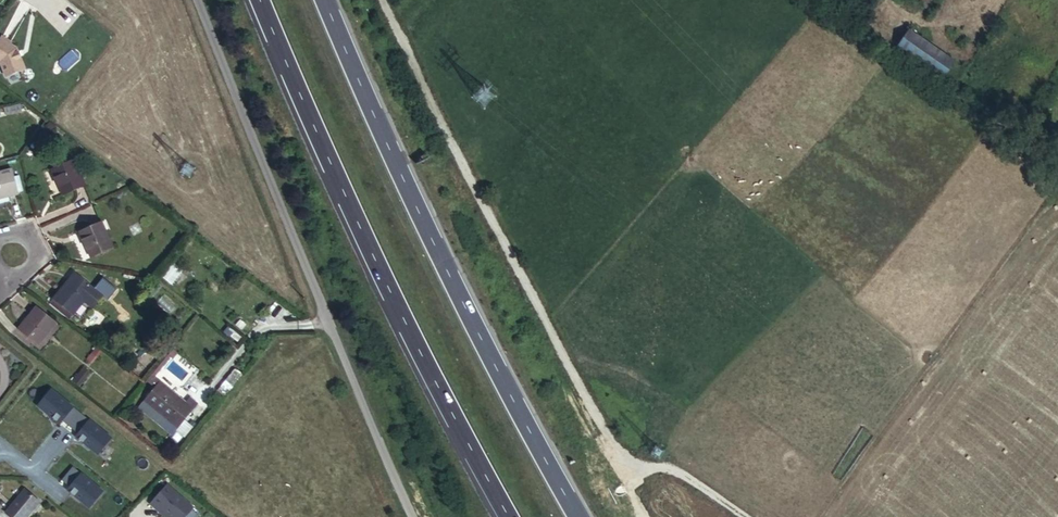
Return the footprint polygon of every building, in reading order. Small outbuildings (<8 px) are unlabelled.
[(954,61),(910,30),(897,49),(941,80),(954,61)] [(3,38),(0,42),(0,62),(1,62),(6,78),(25,71),(17,50),(11,46),(12,44),(3,38)] [(83,182),(71,156),(50,165),(62,191),(83,182)] [(0,174),(0,199),(13,195),(6,172),(0,174)] [(109,246),(98,220),(76,230),(87,255),(109,246)] [(171,263),(162,278),(175,286),(184,271),(171,263)] [(94,289),(75,273),(52,300),(72,316),(94,289)] [(164,290),(159,285),(149,296),(155,300),(164,290)] [(59,323),(39,306),(20,328),(41,344),(59,323)] [(95,374),(89,369),(78,384),(83,388),(95,374)] [(187,402),(163,382),(147,401),(172,420),(187,402)] [(62,427),(77,408),(52,389),(37,407),(62,427)] [(91,419),(76,437),(100,458),(115,440),(91,419)] [(92,511),(107,492),(81,473),(67,491),(92,511)] [(165,516),(189,516),(197,509),(167,483),(150,504),(165,516)] [(26,493),(7,516),(32,516),(41,505),(26,493)]
